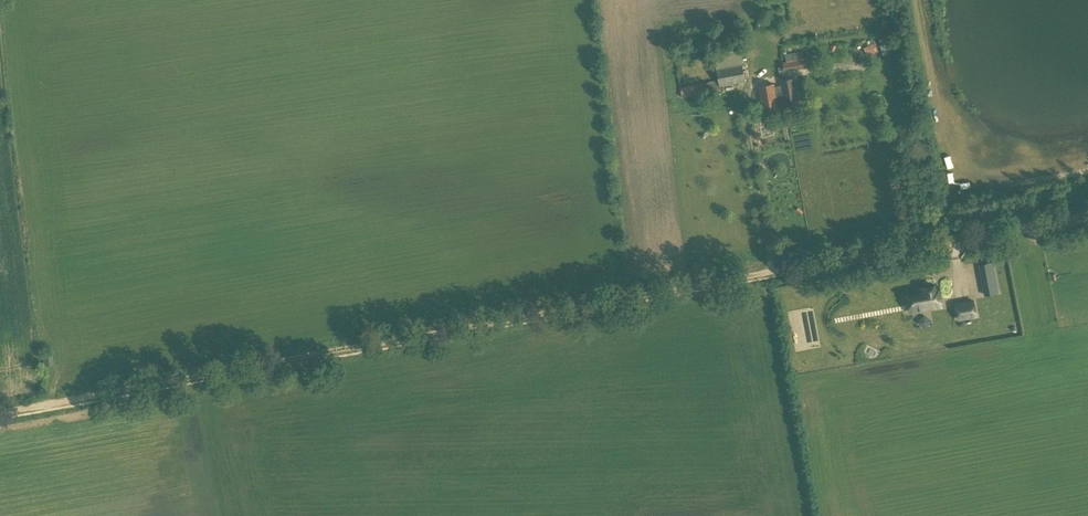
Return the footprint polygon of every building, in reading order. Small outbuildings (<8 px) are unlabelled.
[(873,43),(864,47),(867,56),(877,51),(873,43)] [(785,72),(809,67),(806,51),(781,55),(785,72)] [(718,79),(719,86),(745,81),(740,53),(740,52),(714,56),(718,79)] [(794,77),(780,80),(781,85),(785,105),(785,106),(798,103),(794,77)] [(710,81),(680,87),(681,97),(712,91),(712,90),(710,81)] [(773,83),(758,86),(763,112),(778,109),(778,106),(784,105),(785,105),(781,85),(774,87),(773,83)] [(881,136),(889,135),(887,123),(879,124),(881,136)] [(991,263),(978,265),(979,273),(992,270),(991,263)] [(909,314),(943,308),(939,285),(935,285),(934,282),(921,284),(921,286),(915,287),(915,289),(905,291),(909,314)] [(973,299),(954,302),(957,321),(977,317),(973,299)] [(45,365),(53,364),(52,353),(44,354),(45,365)]
